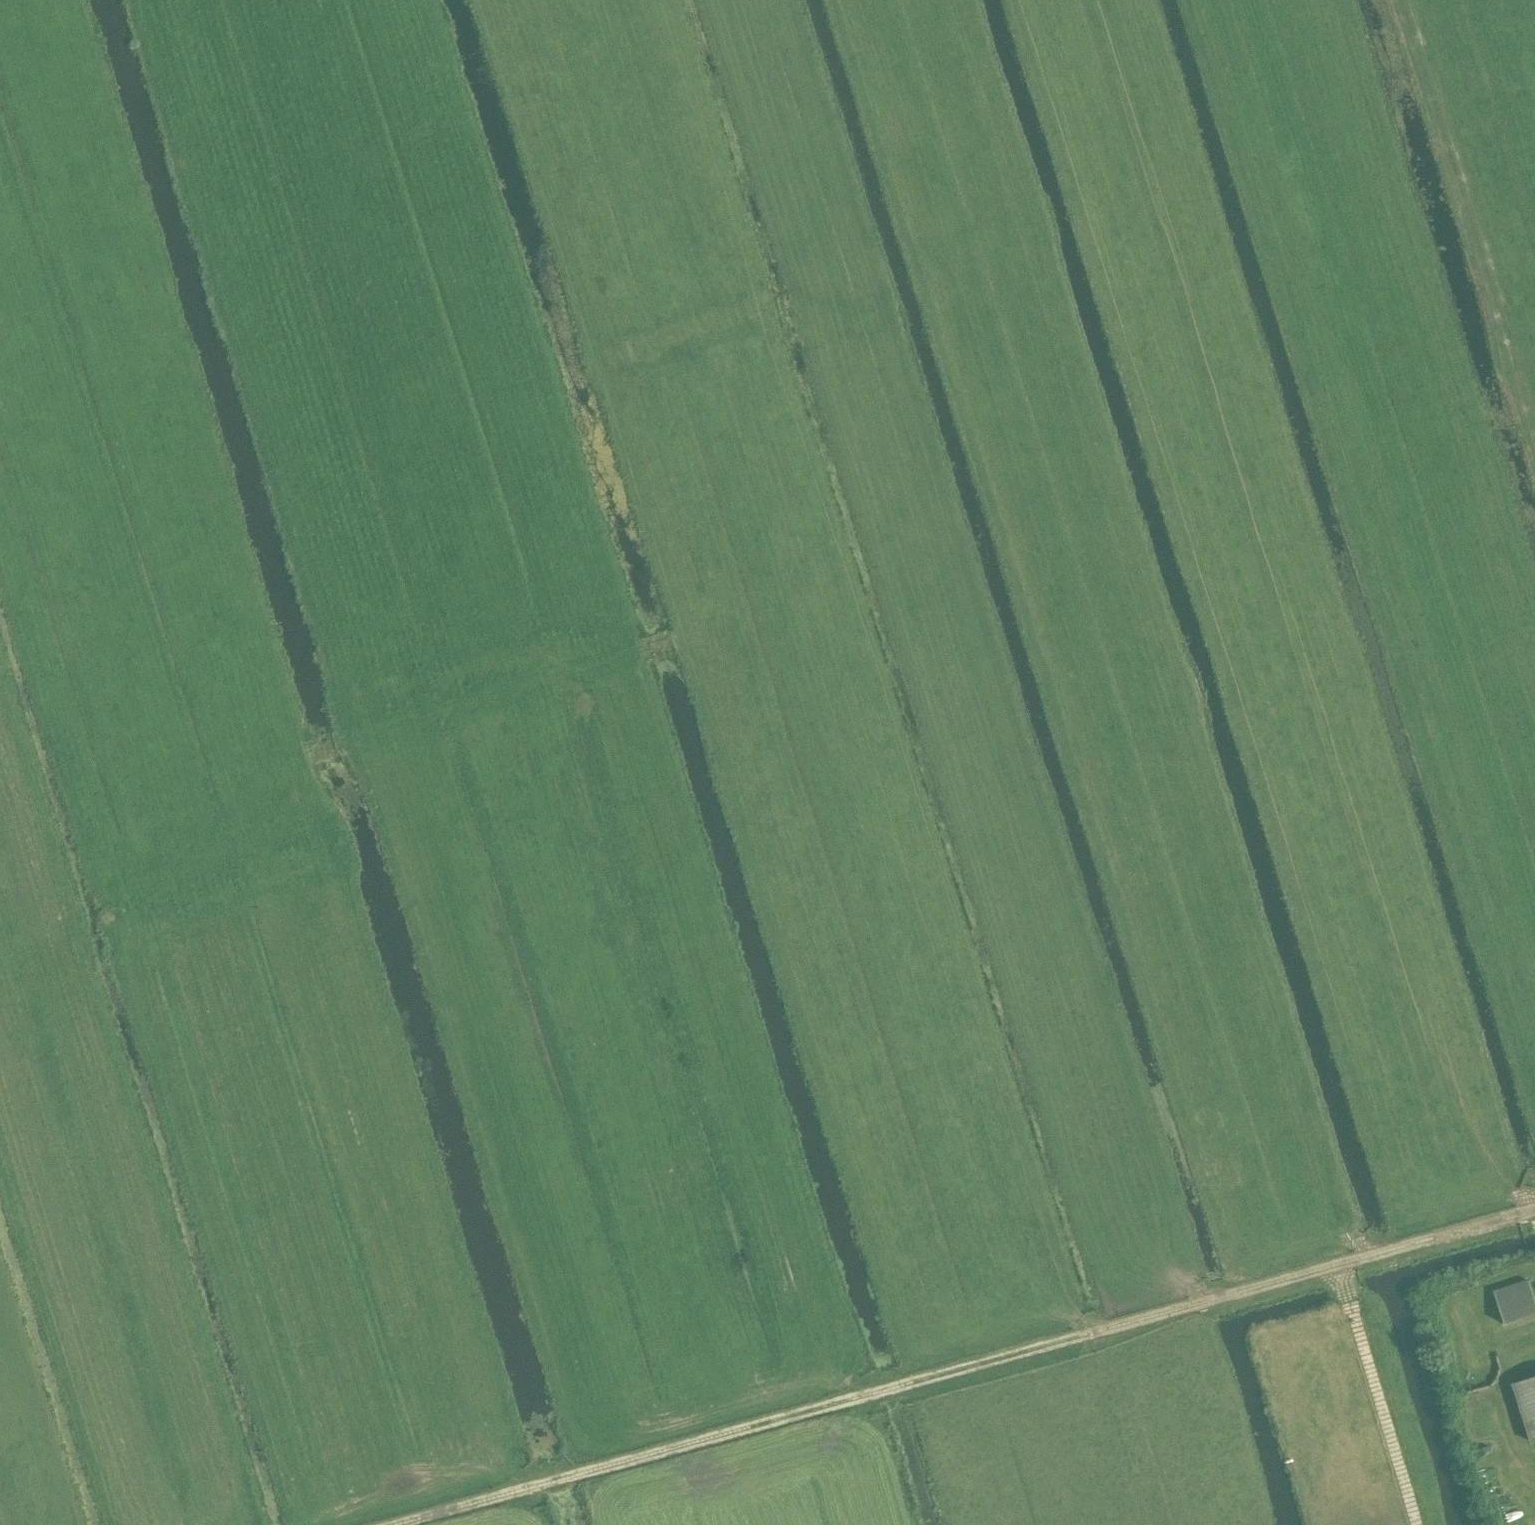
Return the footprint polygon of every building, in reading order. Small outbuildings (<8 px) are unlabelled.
[(1493,1290),(1504,1324),(1534,1314),(1534,1301),(1528,1279),(1493,1290)] [(1512,1383),(1531,1441),(1534,1440),(1534,1376),(1512,1383)]
